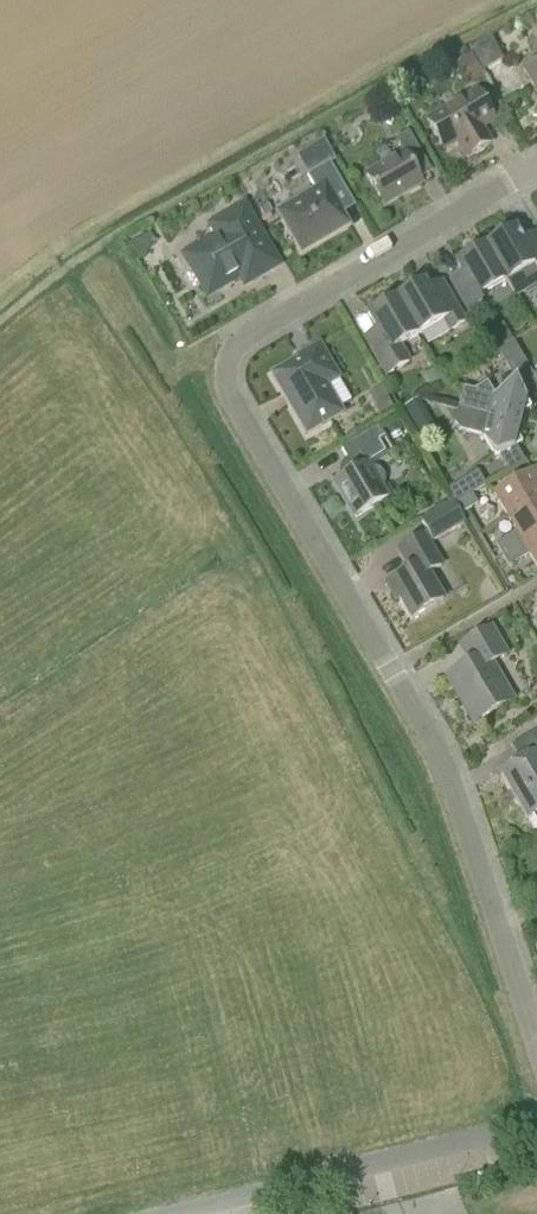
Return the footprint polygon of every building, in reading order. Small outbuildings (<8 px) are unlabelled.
[(482,66),(503,57),(494,37),(474,46),(482,66)] [(471,55),(455,65),(467,87),(484,77),(471,55)] [(524,70),(536,93),(536,63),(524,70)] [(466,158),(490,144),(481,129),(494,121),(477,92),(426,121),(444,151),(457,143),(466,158)] [(408,192),(422,184),(413,168),(425,161),(409,133),(396,140),(404,153),(366,175),(381,202),(406,188),(408,192)] [(301,251),(347,224),(331,196),(344,188),(329,163),(307,176),(315,191),(279,212),(301,251)] [(195,269),(207,295),(240,276),(245,284),(263,273),(250,251),(264,242),(244,207),(211,226),(217,237),(199,248),(194,247),(186,252),(184,261),(189,269),(195,269)] [(506,282),(533,266),(536,271),(536,237),(535,233),(520,242),(514,230),(485,247),(506,282)] [(506,282),(485,247),(457,264),(464,275),(451,283),(468,312),(481,304),(478,298),(506,282)] [(395,300),(416,336),(444,320),(449,330),(464,322),(445,289),(431,297),(423,284),(395,300)] [(416,336),(395,300),(368,316),(382,340),(369,348),(386,376),(408,362),(399,346),(416,336)] [(497,350),(511,375),(527,365),(513,341),(497,350)] [(271,373),(306,434),(342,413),(322,380),(335,373),(319,345),(271,373)] [(465,410),(495,418),(519,425),(522,415),(531,409),(515,383),(494,395),(487,382),(474,390),(464,388),(459,408),(465,410)] [(416,401),(401,410),(410,424),(424,415),(416,401)] [(517,435),(519,425),(495,418),(465,410),(459,409),(455,424),(459,431),(482,437),(496,459),(522,444),(517,435)] [(381,503),(373,489),(377,488),(380,487),(382,485),(383,483),(384,480),(384,477),(384,475),(382,471),(379,468),(376,467),(373,467),(370,467),(368,469),(366,465),(387,453),(380,442),(386,439),(379,425),(340,448),(347,460),(344,463),(342,467),(341,472),(342,474),(343,477),(334,482),(355,518),(381,503)] [(536,502),(536,471),(536,469),(493,493),(508,519),(536,502)] [(477,472),(446,490),(455,504),(471,494),(486,486),(477,472)] [(471,494),(455,504),(460,514),(477,505),(471,494)] [(452,501),(421,520),(433,542),(465,523),(452,501)] [(536,536),(536,502),(508,519),(516,533),(495,545),(502,557),(536,536)] [(390,582),(411,619),(443,600),(427,574),(441,566),(423,535),(398,549),(410,570),(390,582)] [(502,557),(508,568),(529,556),(536,569),(536,536),(502,557)] [(446,677),(472,723),(512,700),(491,664),(506,655),(490,628),(459,646),(470,664),(446,677)] [(536,752),(501,772),(528,818),(536,812),(536,754),(536,752)] [(526,911),(536,946),(536,907),(526,911)]
